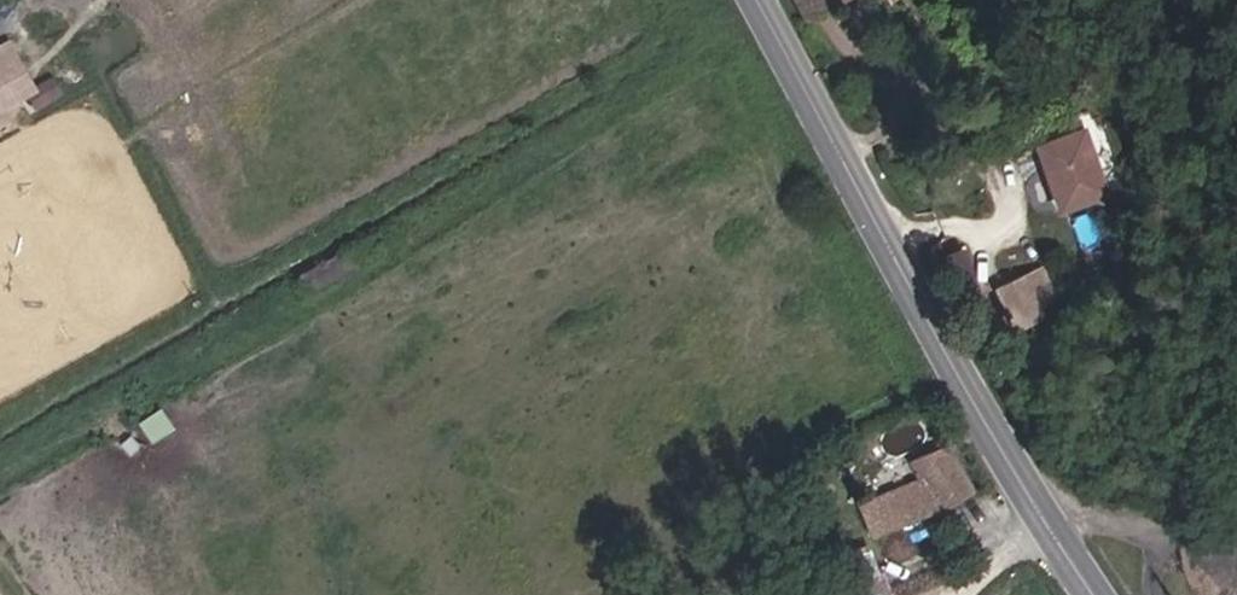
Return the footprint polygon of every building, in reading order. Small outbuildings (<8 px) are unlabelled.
[(806,24),(849,0),(794,0),(806,24)] [(40,95),(29,76),(10,40),(0,45),(0,117),(40,95)] [(1007,142),(1036,199),(1077,179),(1050,125),(1007,142)] [(961,247),(943,254),(953,281),(971,274),(961,247)] [(993,288),(1017,331),(1041,316),(1035,306),(1049,296),(1033,264),(993,288)] [(958,500),(972,493),(950,448),(909,467),(917,486),(899,496),(905,512),(870,527),(875,538),(934,511),(958,500)]
